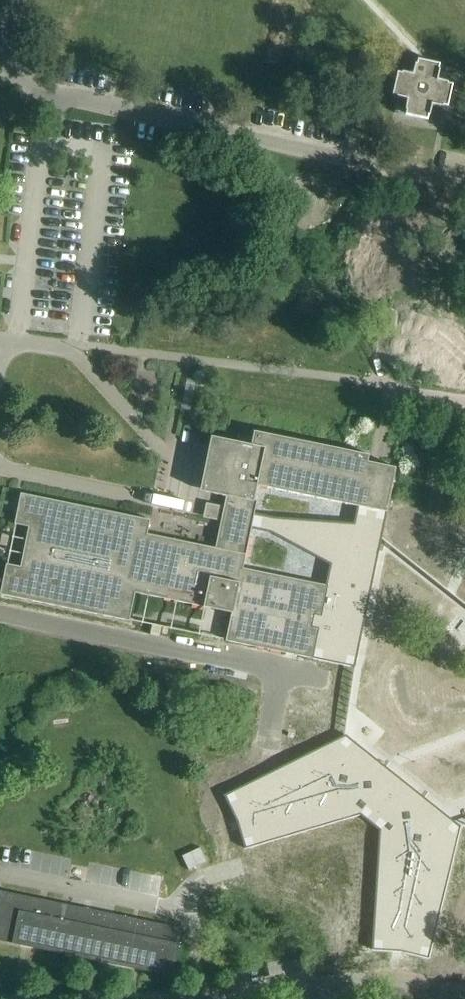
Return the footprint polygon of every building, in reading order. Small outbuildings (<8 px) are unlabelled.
[(453,86),(449,85),(449,83),(439,81),(441,70),(440,70),(439,70),(440,66),(419,61),(418,65),(417,65),(416,65),(414,75),(403,73),(403,75),(399,74),(398,79),(394,95),(398,96),(398,98),(408,101),(406,111),(408,111),(407,115),(428,120),(429,116),(431,116),(434,106),(444,108),(444,107),(448,107),(453,86)] [(1,596),(130,622),(136,594),(232,614),(226,642),(313,660),(320,627),(313,626),(315,614),(323,615),(328,587),(244,569),(258,501),(255,501),(258,487),(388,513),(397,469),(369,463),(370,456),(255,432),(253,440),(240,437),(238,443),(212,438),(201,492),(227,498),(224,510),(210,507),(208,517),(222,520),(216,549),(148,535),(151,521),(22,494),(15,525),(29,528),(21,568),(7,565),(1,596)] [(344,736),(222,797),(235,823),(244,851),(359,817),(378,832),(370,952),(400,954),(429,961),(460,828),(344,736)] [(201,848),(183,857),(189,871),(208,863),(201,848)] [(174,978),(184,930),(0,892),(0,942),(174,978)]
